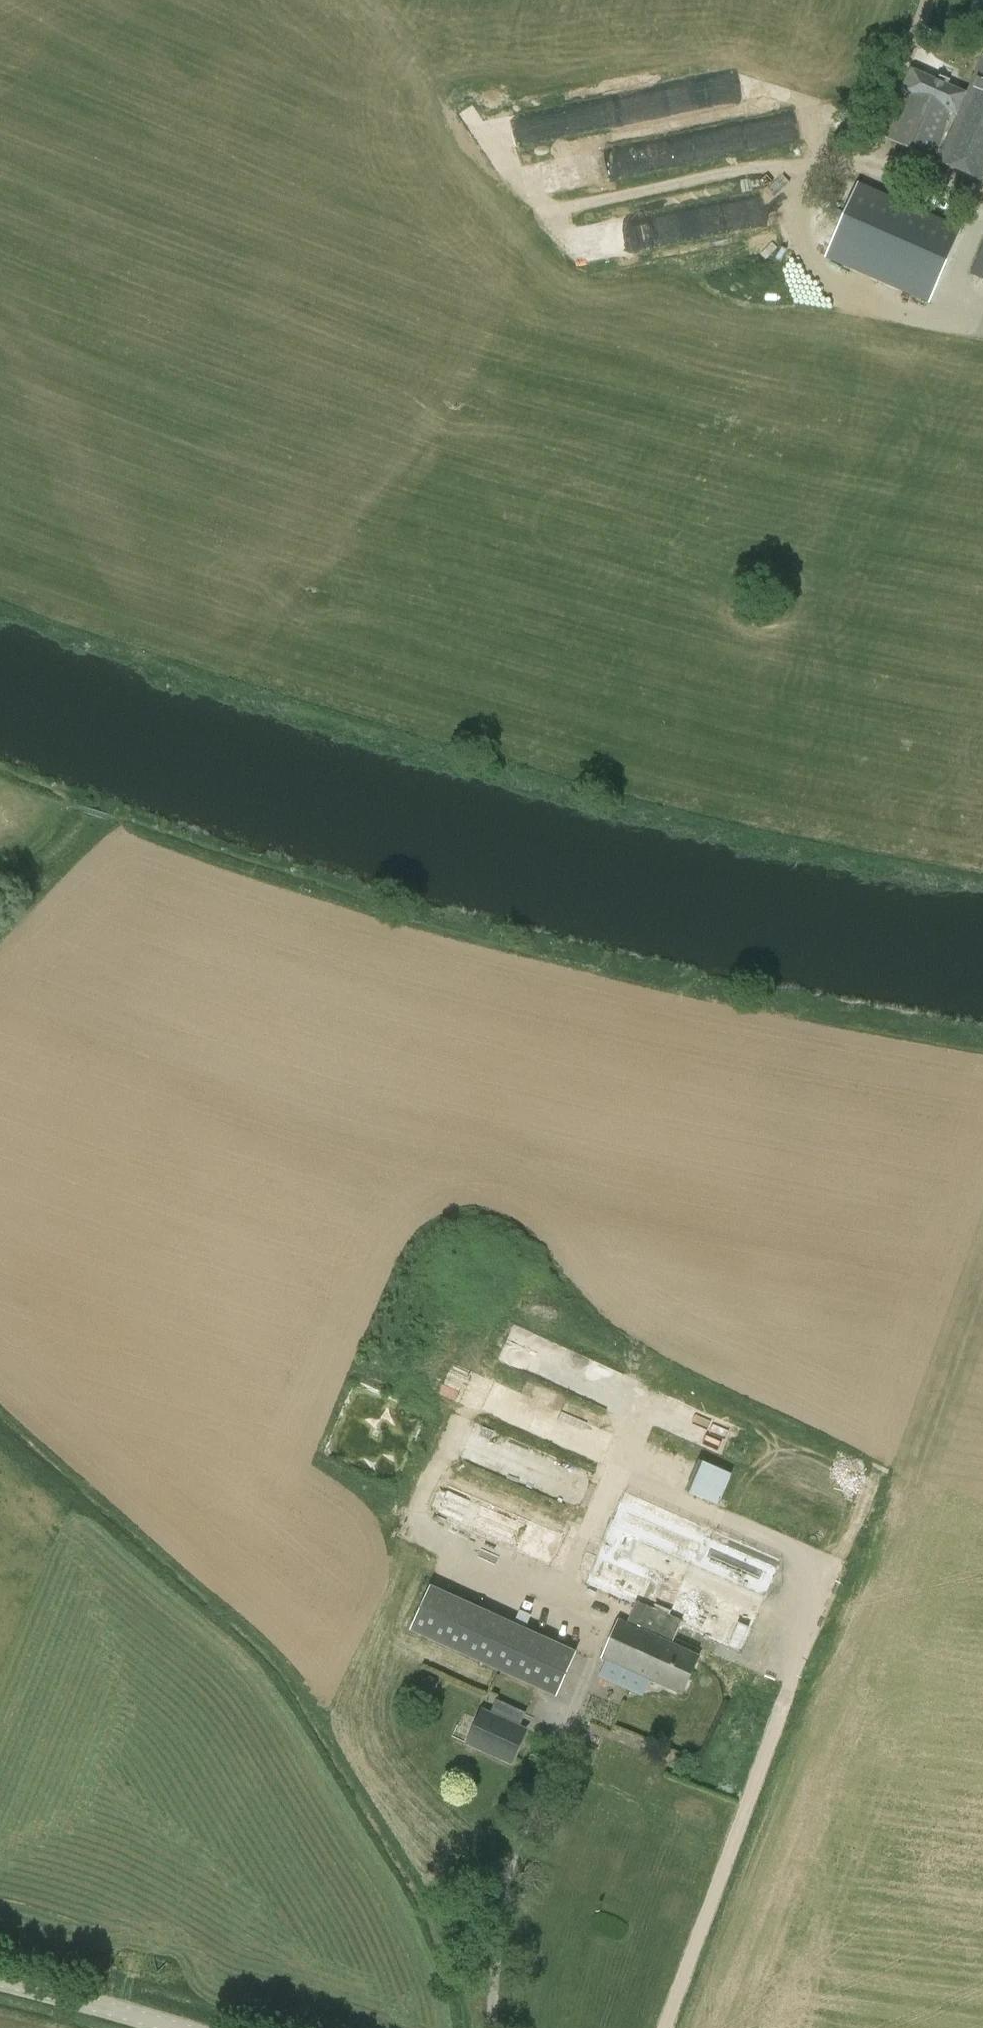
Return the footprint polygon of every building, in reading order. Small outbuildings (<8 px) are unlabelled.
[(967,92),(909,67),(901,88),(897,86),(877,136),(911,151),(911,150),(937,161),(937,162),(982,181),(982,178),(982,56),(967,92)] [(660,143),(634,150),(639,169),(665,162),(660,143)] [(944,222),(934,217),(933,218),(932,222),(908,212),(909,209),(910,207),(897,201),(858,184),(840,225),(826,257),(928,302),(942,270),(950,254),(960,229),(944,222)] [(970,274),(982,280),(982,244),(970,274)] [(707,1460),(694,1493),(723,1505),(736,1471),(707,1460)] [(549,1567),(564,1534),(517,1514),(449,1484),(435,1518),(549,1567)] [(625,1491),(583,1585),(645,1612),(638,1628),(618,1619),(600,1658),(682,1695),(699,1656),(669,1642),(677,1624),(741,1651),(781,1559),(625,1491)] [(584,1660),(442,1596),(424,1640),(535,1689),(564,1702),(584,1660)] [(497,1700),(490,1716),(482,1712),(467,1745),(511,1764),(526,1731),(519,1728),(526,1713),(497,1700)]
